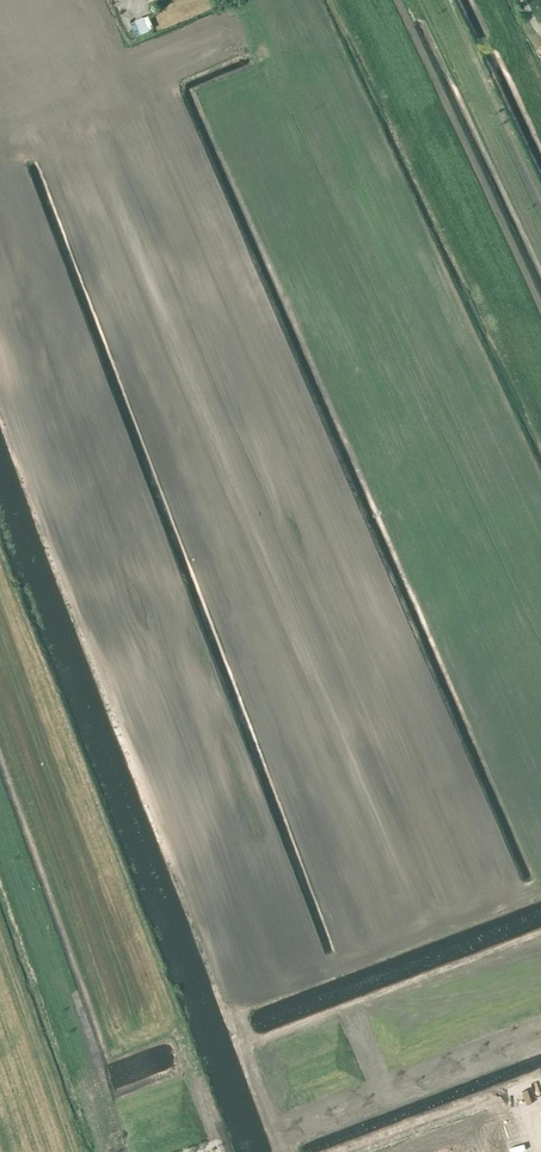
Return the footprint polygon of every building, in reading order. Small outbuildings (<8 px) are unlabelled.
[(137,38),(155,30),(150,16),(131,24),(137,38)]
